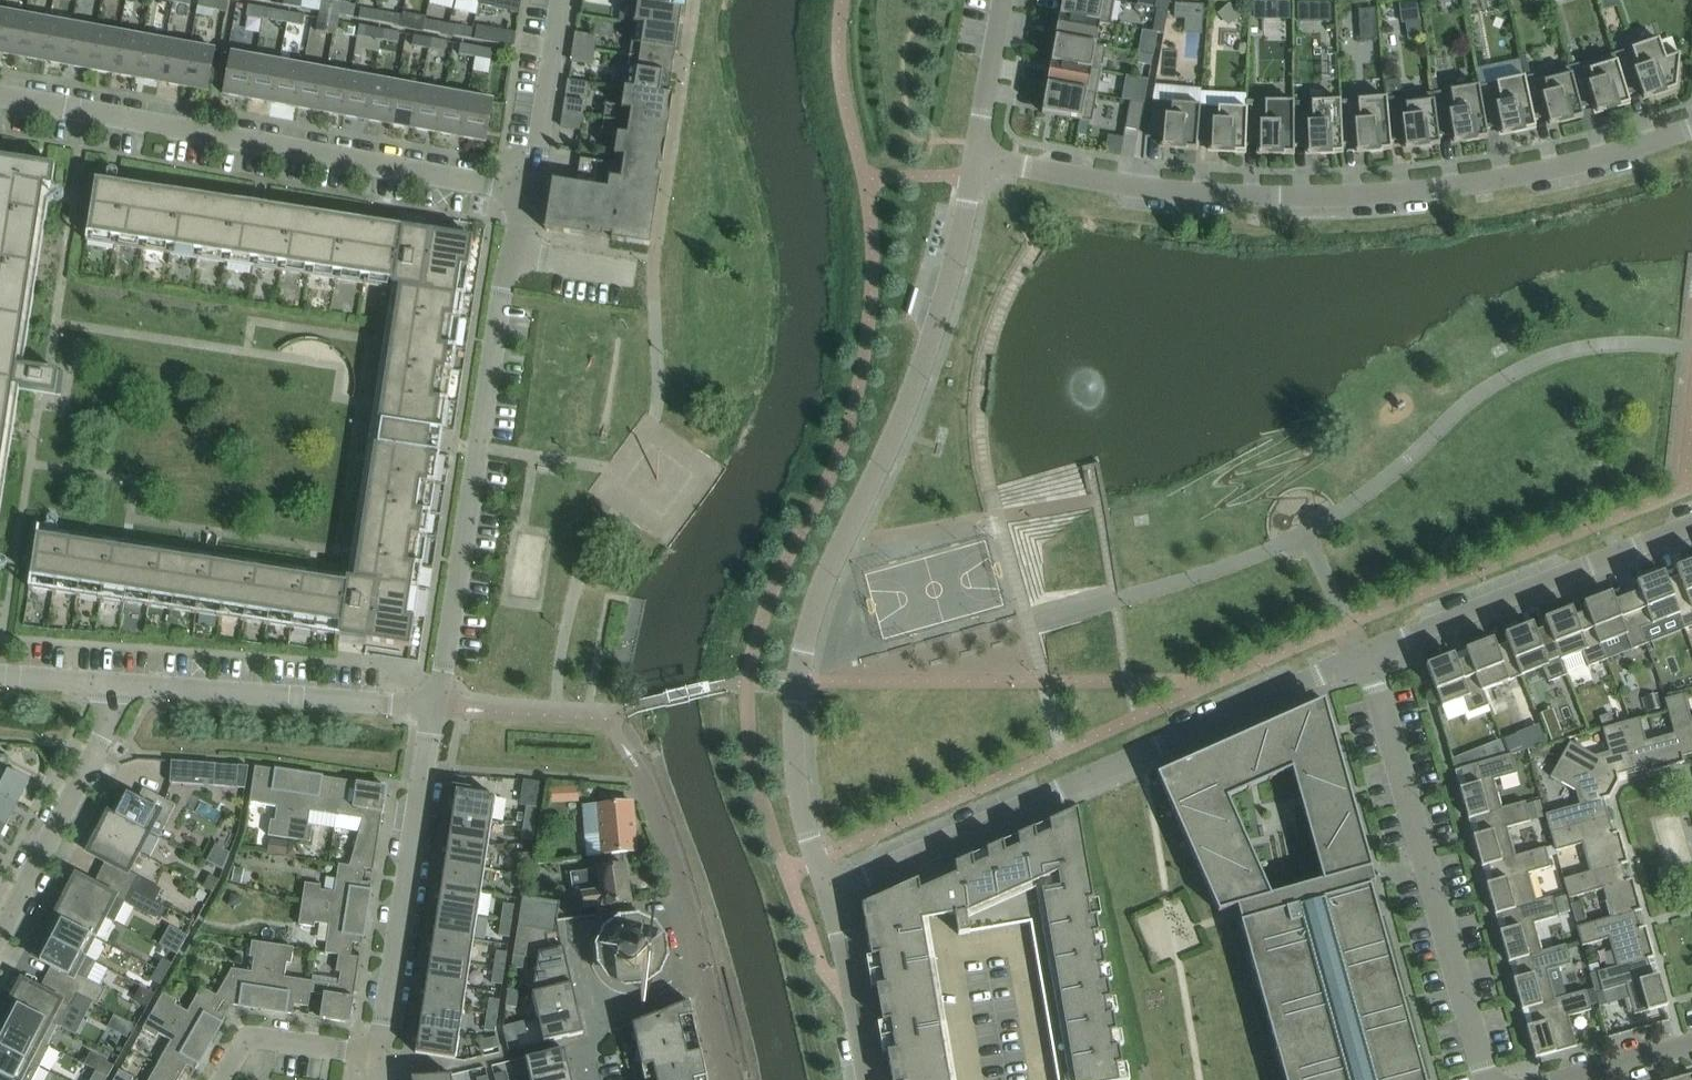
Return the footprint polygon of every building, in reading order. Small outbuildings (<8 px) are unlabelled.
[(215,0),(198,0),(197,6),(214,9),(215,0)] [(330,7),(331,0),(329,0),(321,0),(319,15),(328,17),(330,7)] [(331,0),(330,7),(328,17),(338,18),(341,2),(331,0)] [(478,4),(519,14),(521,0),(479,0),(478,2),(478,4)] [(621,2),(637,5),(634,23),(678,30),(680,11),(685,12),(687,0),(621,0),(621,2)] [(1059,13),(1058,15),(1099,22),(1099,23),(1109,25),(1113,0),(1112,0),(1061,0),(1059,13)] [(1154,8),(1156,8),(1167,10),(1168,1),(1162,0),(1155,0),(1154,8)] [(1252,18),(1289,18),(1289,0),(1252,0),(1252,18)] [(262,18),(264,8),(247,5),(245,15),(262,18)] [(1167,10),(1156,8),(1152,31),(1156,32),(1162,33),(1167,10)] [(358,18),(375,21),(377,12),(360,9),(358,18)] [(286,23),(288,13),(272,10),(270,20),(286,23)] [(24,16),(1,12),(0,17),(0,54),(17,57),(24,16)] [(394,15),(377,12),(375,22),(393,25),(394,15)] [(302,26),(304,16),(288,13),(286,23),(302,26)] [(403,13),(400,26),(405,27),(423,30),(424,20),(425,17),(403,13)] [(325,33),(328,17),(319,15),(316,31),(325,33)] [(1058,15),(1054,38),(1095,46),(1095,44),(1099,23),(1099,22),(1058,15)] [(41,61),(48,20),(24,16),(17,57),(41,61)] [(338,18),(328,17),(325,33),(335,35),(338,18)] [(64,65),(72,25),(48,20),(41,61),(64,65)] [(423,30),(440,33),(441,23),(424,20),(423,30)] [(668,49),(674,50),(678,30),(634,23),(629,56),(666,62),(668,49)] [(88,70),(95,29),(72,25),(64,65),(88,70)] [(474,39),(513,47),(515,38),(516,33),(476,25),(474,39)] [(452,36),(470,39),(471,29),(454,26),(452,36)] [(380,40),(382,30),(366,27),(364,37),(380,40)] [(111,74),(119,33),(95,29),(88,70),(111,74)] [(398,33),(382,30),(380,40),(397,43),(398,33)] [(1140,45),(1138,53),(1152,56),(1153,47),(1156,32),(1152,31),(1143,30),(1140,45)] [(135,78),(142,38),(119,33),(111,74),(135,78)] [(575,33),(573,47),(593,50),(595,36),(575,33)] [(427,48),(429,38),(413,35),(411,45),(427,48)] [(158,82),(166,42),(142,38),(135,78),(158,82)] [(446,41),(429,38),(427,48),(444,51),(446,41)] [(1054,39),(1050,60),(1050,62),(1090,69),(1090,70),(1100,72),(1105,46),(1095,44),(1095,46),(1054,38),(1054,39)] [(1630,48),(1613,53),(1625,95),(1626,95),(1639,90),(1642,99),(1675,88),(1678,54),(1664,59),(1657,39),(1630,48)] [(182,87),(189,46),(166,42),(158,82),(182,87)] [(475,57),(476,47),(460,44),(458,54),(475,57)] [(215,51),(189,46),(182,87),(207,91),(208,90),(207,90),(214,52),(215,52),(215,51)] [(493,50),(476,47),(475,57),(491,60),(493,50)] [(591,64),(593,50),(573,47),(570,61),(591,64)] [(255,58),(230,53),(229,55),(230,55),(224,93),(223,93),(222,94),(248,99),(255,58)] [(1138,53),(1137,62),(1150,64),(1152,56),(1138,53)] [(1625,95),(1613,53),(1585,62),(1568,66),(1579,108),(1580,108),(1593,104),(1596,113),(1628,103),(1626,95),(1625,95)] [(664,74),(666,62),(629,56),(624,89),(667,95),(671,75),(664,74)] [(271,103),(279,62),(255,58),(248,99),(271,103)] [(295,107),(302,67),(279,62),(271,103),(295,107)] [(1050,62),(1046,85),(1086,93),(1086,91),(1090,70),(1090,69),(1050,62)] [(1579,108),(1568,66),(1540,73),(1523,77),(1532,120),(1533,119),(1546,116),(1548,125),(1582,116),(1580,108),(1579,108)] [(318,111),(326,71),(302,67),(295,107),(318,111)] [(342,116),(349,75),(326,71),(318,111),(342,116)] [(365,120),(373,79),(349,75),(342,116),(365,120)] [(1134,77),(1132,86),(1146,88),(1147,79),(1134,77)] [(1532,120),(1523,77),(1495,82),(1477,85),(1484,129),(1485,129),(1499,126),(1501,135),(1534,128),(1533,119),(1532,120)] [(389,124),(396,84),(373,79),(365,120),(389,124)] [(413,129),(420,88),(396,84),(389,124),(413,129)] [(1046,86),(1041,112),(1091,121),(1096,93),(1086,91),(1086,93),(1046,85),(1045,86),(1046,86)] [(1484,129),(1477,85),(1449,90),(1431,92),(1437,136),(1451,133),(1453,143),(1486,137),(1485,129),(1484,129)] [(436,133),(444,92),(420,88),(413,129),(436,133)] [(658,115),(669,117),(672,95),(667,95),(624,89),(621,107),(605,104),(603,119),(656,127),(658,115)] [(460,137),(467,97),(444,92),(436,133),(460,137)] [(1437,136),(1431,92),(1403,96),(1404,104),(1386,105),(1385,105),(1388,141),(1389,141),(1403,139),(1404,148),(1438,144),(1437,136)] [(491,103),(492,103),(493,101),(467,97),(460,137),(485,142),(485,140),(484,140),(491,103)] [(1385,105),(1386,105),(1385,97),(1356,100),(1338,100),(1340,144),(1341,144),(1355,143),(1356,152),(1390,149),(1389,141),(1388,141),(1385,105)] [(562,113),(583,116),(585,102),(565,99),(562,113)] [(1129,100),(1124,128),(1138,130),(1143,103),(1129,100)] [(1195,141),(1198,105),(1170,103),(1151,100),(1147,136),(1162,137),(1161,147),(1195,149),(1196,141),(1195,141)] [(1292,109),(1293,109),(1293,101),(1264,101),(1244,100),(1244,108),(1245,108),(1244,144),(1258,144),(1258,153),(1293,153),(1293,145),(1292,145),(1292,109)] [(1340,144),(1338,100),(1310,101),(1310,109),(1293,109),(1292,109),(1292,145),(1293,145),(1307,145),(1307,154),(1341,152),(1341,144),(1340,144)] [(1245,108),(1244,108),(1217,107),(1198,105),(1195,141),(1196,141),(1210,142),(1210,151),(1244,152),(1244,144),(1245,108)] [(581,130),(583,116),(562,113),(560,127),(581,130)] [(654,140),(656,127),(603,119),(600,134),(616,136),(613,155),(623,157),(623,156),(662,162),(665,141),(654,140)] [(650,237),(660,174),(655,173),(657,162),(661,163),(662,162),(623,156),(623,157),(621,169),(611,167),(612,163),(579,158),(575,184),(551,180),(549,194),(544,229),(563,232),(600,238),(601,233),(610,235),(610,239),(626,242),(649,245),(650,237)] [(51,187),(54,166),(0,157),(0,515),(19,389),(55,395),(58,371),(22,366),(51,187)] [(93,186),(85,241),(392,288),(394,277),(421,281),(420,288),(398,285),(377,420),(442,430),(472,237),(234,201),(233,208),(95,187),(95,186),(93,186)] [(409,647),(439,454),(438,454),(440,440),(442,430),(377,420),(376,430),(353,579),(375,582),(373,589),(347,585),(348,575),(204,553),(203,560),(36,535),(28,588),(409,647)] [(1674,567),(1678,575),(1666,580),(1665,580),(1678,614),(1677,614),(1683,629),(1691,625),(1691,560),(1674,567)] [(1678,614),(1665,580),(1666,580),(1663,572),(1635,583),(1638,591),(1626,596),(1639,629),(1640,629),(1677,614),(1678,614)] [(1639,629),(1626,596),(1613,601),(1610,592),(1582,603),(1585,612),(1586,611),(1599,645),(1600,644),(1624,635),(1630,650),(1645,644),(1640,629),(1639,629)] [(1586,611),(1585,612),(1574,616),(1571,608),(1543,619),(1546,627),(1547,627),(1560,660),(1561,660),(1581,652),(1587,667),(1606,659),(1600,644),(1599,645),(1586,611)] [(1560,660),(1547,627),(1546,627),(1534,631),(1531,623),(1503,634),(1507,642),(1521,675),(1542,667),(1547,682),(1567,674),(1561,660),(1560,660)] [(1521,675),(1507,642),(1495,647),(1492,639),(1464,649),(1467,658),(1468,657),(1481,691),(1482,690),(1521,675)] [(1481,691),(1468,657),(1467,658),(1456,662),(1452,654),(1425,665),(1441,706),(1463,698),(1469,713),(1488,705),(1482,690),(1481,691)] [(1690,720),(1683,693),(1664,699),(1673,733),(1674,733),(1680,756),(1681,756),(1691,753),(1691,720),(1690,720)] [(1419,1062),(1412,1064),(1404,1034),(1411,1032),(1401,998),(1394,1000),(1386,970),(1393,968),(1383,933),(1376,936),(1368,906),(1363,890),(1370,888),(1370,885),(1369,886),(1368,885),(1374,883),(1370,869),(1371,869),(1363,841),(1362,842),(1363,845),(1355,847),(1349,827),(1359,824),(1348,785),(1339,788),(1333,768),(1341,766),(1341,768),(1343,768),(1330,722),(1328,722),(1329,722),(1319,726),(1311,707),(1311,706),(1249,733),(1249,735),(1252,733),(1255,741),(1237,749),(1233,742),(1236,741),(1235,739),(1169,769),(1169,770),(1178,789),(1167,794),(1166,794),(1165,794),(1185,839),(1186,838),(1185,836),(1193,832),(1203,857),(1196,860),(1196,859),(1194,860),(1207,888),(1208,888),(1207,885),(1215,882),(1226,908),(1226,910),(1237,907),(1241,922),(1240,922),(1245,941),(1252,938),(1261,968),(1255,970),(1255,969),(1253,970),(1263,1005),(1270,1003),(1278,1032),(1271,1034),(1281,1069),(1288,1067),(1292,1079),(1424,1079),(1419,1062)] [(1674,733),(1673,733),(1645,741),(1639,718),(1620,723),(1633,770),(1650,765),(1652,771),(1683,762),(1681,756),(1680,756),(1674,733)] [(1633,770),(1620,723),(1601,728),(1608,751),(1594,755),(1569,741),(1559,759),(1613,789),(1618,781),(1616,774),(1633,770)] [(1559,727),(1547,732),(1550,741),(1562,736),(1559,727)] [(1519,731),(1502,737),(1508,753),(1524,749),(1519,731)] [(1478,749),(1453,758),(1456,769),(1483,761),(1478,749)] [(1493,780),(1516,773),(1510,753),(1483,761),(1456,769),(1454,770),(1454,771),(1460,769),(1465,786),(1459,788),(1467,819),(1474,817),(1501,810),(1500,808),(1493,780)] [(16,803),(20,796),(21,796),(23,792),(28,781),(4,769),(6,765),(7,765),(7,756),(0,755),(0,795),(16,803)] [(1609,797),(1613,789),(1559,759),(1549,776),(1575,790),(1578,804),(1544,814),(1549,832),(1607,816),(1602,799),(1609,797)] [(213,786),(215,764),(170,761),(169,783),(213,786)] [(288,838),(298,772),(296,771),(296,773),(268,769),(268,770),(255,768),(256,767),(254,766),(249,802),(276,806),(274,820),(270,819),(267,835),(288,838)] [(337,815),(342,780),(341,780),(341,781),(328,779),(328,778),(300,774),(300,772),(298,772),(288,838),(309,842),(311,826),(307,825),(309,811),(337,815)] [(453,775),(452,785),(461,786),(462,776),(453,775)] [(386,787),(355,782),(355,783),(342,781),(343,780),(342,780),(337,815),(362,819),(348,866),(363,868),(373,870),(386,787)] [(453,803),(451,815),(491,821),(495,796),(469,792),(470,788),(451,785),(449,803),(453,803)] [(573,786),(550,787),(550,797),(550,803),(578,802),(577,786),(573,786)] [(159,837),(175,805),(150,792),(144,804),(119,791),(108,812),(148,832),(159,837)] [(16,803),(0,795),(0,822),(6,825),(11,815),(13,811),(12,811),(16,803)] [(1524,801),(1500,808),(1501,810),(1474,817),(1479,834),(1472,836),(1481,867),(1487,865),(1514,857),(1514,856),(1506,827),(1529,821),(1524,801)] [(597,806),(598,822),(593,822),(593,833),(599,833),(600,853),(636,851),(632,803),(597,806)] [(525,806),(523,822),(533,823),(536,807),(525,806)] [(148,832),(108,812),(98,832),(137,852),(148,832)] [(1023,923),(1030,922),(1031,929),(1047,926),(1050,941),(1033,943),(1037,962),(1053,959),(1055,973),(1039,976),(1042,994),(1059,991),(1061,1006),(1045,1009),(1048,1027),(1064,1024),(1067,1039),(1050,1042),(1054,1060),(1070,1057),(1073,1072),(1056,1075),(1057,1079),(1118,1079),(1116,1065),(1117,1065),(1122,1064),(1118,1046),(1113,1047),(1110,1032),(1116,1031),(1113,1013),(1107,1014),(1104,1000),(1110,999),(1107,980),(1101,981),(1099,967),(1104,966),(1101,948),(1096,949),(1093,934),(1099,933),(1096,915),(1090,916),(1087,901),(1093,900),(1080,826),(1078,827),(1068,829),(1066,816),(1066,813),(1048,821),(1050,832),(1036,838),(1034,828),(1017,835),(1019,846),(1005,852),(1003,842),(986,849),(986,851),(985,852),(984,852),(973,858),(973,857),(972,857),(972,856),(954,863),(956,874),(954,875),(944,880),(950,915),(954,914),(958,935),(981,931),(977,904),(1019,897),(1023,923)] [(488,845),(491,821),(451,815),(449,826),(445,826),(443,838),(488,845)] [(1612,833),(1607,816),(1549,832),(1555,851),(1581,843),(1589,871),(1589,873),(1620,864),(1621,864),(1627,862),(1618,831),(1612,833)] [(533,823),(523,822),(520,838),(531,840),(533,823)] [(161,889),(127,871),(137,852),(98,832),(87,852),(112,865),(106,877),(154,902),(154,901),(161,889)] [(484,868),(488,845),(443,838),(441,850),(446,851),(444,862),(484,868)] [(1544,847),(1514,856),(1514,857),(1487,865),(1492,882),(1486,883),(1494,914),(1501,913),(1535,903),(1535,901),(1527,873),(1550,867),(1544,847)] [(517,854),(518,864),(534,863),(533,852),(517,854)] [(480,892),(484,868),(444,862),(442,874),(438,873),(436,885),(480,892)] [(361,882),(363,868),(348,866),(338,864),(333,892),(319,889),(320,885),(304,883),(301,904),(368,914),(368,912),(367,911),(371,883),(361,882)] [(1640,910),(1631,879),(1625,881),(1621,864),(1620,864),(1589,873),(1589,871),(1562,879),(1568,898),(1603,888),(1611,916),(1611,917),(1634,911),(1634,912),(1640,910)] [(630,902),(624,865),(570,873),(570,874),(579,873),(584,908),(599,906),(630,902)] [(243,870),(235,868),(232,881),(240,882),(243,870)] [(518,871),(507,872),(510,888),(521,887),(518,871)] [(203,886),(212,891),(218,880),(209,875),(203,886)] [(154,902),(106,877),(100,888),(75,876),(65,896),(104,916),(115,922),(125,903),(155,918),(162,905),(154,901),(154,902)] [(923,930),(919,906),(925,905),(922,889),(920,890),(918,880),(874,899),(874,900),(874,902),(877,916),(866,918),(865,918),(864,918),(870,956),(879,955),(879,957),(881,969),(884,984),(875,986),(881,1022),(890,1020),(895,1050),(886,1051),(892,1079),(949,1079),(923,930)] [(477,916),(480,892),(436,885),(434,897),(438,898),(436,909),(477,916)] [(230,893),(227,904),(233,906),(240,902),(242,896),(230,893)] [(104,916),(65,896),(54,916),(94,937),(104,916)] [(522,896),(517,925),(555,931),(559,902),(522,896)] [(1551,897),(1535,901),(1535,903),(1501,913),(1505,929),(1499,931),(1508,962),(1514,960),(1541,953),(1541,951),(1533,923),(1556,916),(1551,897)] [(503,903),(500,919),(511,921),(513,905),(503,903)] [(367,916),(368,914),(301,904),(298,924),(313,927),(314,923),(328,925),(324,952),(350,956),(352,942),(362,944),(366,916),(367,916)] [(473,939),(477,916),(436,909),(435,921),(430,920),(428,932),(473,939)] [(1653,957),(1645,926),(1638,928),(1634,912),(1634,911),(1611,917),(1611,916),(1576,926),(1581,946),(1608,938),(1616,966),(1616,967),(1647,958),(1647,959),(1653,957)] [(83,957),(94,937),(54,916),(44,936),(83,957)] [(511,921),(500,919),(498,935),(508,937),(511,921)] [(517,925),(512,955),(527,957),(537,959),(538,953),(557,949),(557,948),(558,947),(555,931),(517,925)] [(611,941),(610,944),(609,947),(608,950),(608,953),(609,956),(610,959),(611,962),(613,964),(614,967),(617,969),(619,971),(622,972),(625,973),(628,974),(631,974),(634,974),(637,973),(640,972),(643,971),(646,969),(648,967),(650,964),(652,961),(653,958),(654,955),(654,952),(654,949),(653,946),(652,942),(651,940),(649,937),(647,935),(644,933),(641,931),(638,930),(635,929),(632,928),(629,929),(626,929),(623,930),(620,931),(617,933),(615,935),(613,938),(611,941)] [(469,963),(473,939),(428,932),(427,945),(431,945),(429,957),(469,963)] [(96,963),(83,957),(44,936),(33,957),(58,970),(52,981),(76,994),(96,1004),(104,988),(87,979),(96,963)] [(261,1011),(272,944),(251,941),(248,957),(253,957),(251,972),(231,969),(215,995),(201,987),(200,988),(222,1001),(231,1006),(231,1005),(260,1009),(259,1010),(261,1011)] [(308,1006),(310,992),(312,981),(284,977),(286,962),(290,963),(293,947),(272,944),(261,1011),(264,1011),(264,1010),(292,1014),(293,1004),(308,1006)] [(1564,944),(1541,951),(1541,953),(1514,960),(1519,977),(1512,979),(1521,1010),(1527,1008),(1555,1001),(1554,999),(1546,971),(1570,964),(1564,944)] [(562,947),(558,947),(557,948),(557,949),(538,953),(537,959),(536,967),(535,967),(531,993),(571,984),(567,969),(568,969),(568,968),(567,969),(565,969),(564,965),(563,965),(562,959),(566,958),(565,958),(562,947)] [(495,951),(493,967),(504,968),(506,952),(495,951)] [(359,957),(350,956),(324,952),(338,954),(335,971),(340,972),(338,985),(312,981),(310,992),(323,994),(319,1018),(349,1023),(359,957)] [(526,969),(527,957),(512,955),(510,967),(526,969)] [(466,987),(469,963),(429,957),(427,968),(423,968),(421,980),(466,987)] [(155,969),(156,969),(165,974),(171,963),(162,958),(155,969)] [(1652,976),(1647,959),(1647,958),(1616,967),(1616,966),(1589,974),(1594,993),(1625,985),(1633,1014),(1667,1005),(1658,974),(1652,976)] [(504,968),(493,967),(490,983),(501,984),(504,968)] [(165,974),(156,969),(155,969),(149,980),(159,985),(165,974)] [(59,1026),(76,994),(52,981),(46,993),(21,980),(10,1001),(50,1021),(49,1022),(59,1027),(59,1026)] [(462,1010),(466,987),(421,980),(419,992),(424,993),(422,1004),(462,1010)] [(571,997),(574,997),(574,996),(573,996),(571,984),(531,993),(537,1018),(573,1009),(571,997)] [(146,1008),(154,994),(141,987),(133,1001),(146,1008)] [(216,1012),(222,1001),(200,988),(187,1011),(174,1004),(176,1000),(162,993),(152,1011),(211,1044),(212,1042),(210,1042),(225,1017),(216,1012)] [(518,992),(507,990),(505,1006),(515,1007),(518,992)] [(1584,990),(1554,999),(1555,1001),(1527,1008),(1532,1025),(1526,1027),(1534,1058),(1576,1046),(1567,1016),(1590,1010),(1584,990)] [(488,998),(486,1014),(496,1016),(499,1000),(488,998)] [(10,1001),(0,1021),(39,1041),(49,1022),(50,1021),(10,1001)] [(632,1024),(636,1046),(696,1032),(694,1023),(689,1001),(688,1002),(640,1021),(632,1024)] [(458,1034),(462,1010),(422,1004),(420,1016),(416,1015),(414,1027),(458,1034)] [(580,1020),(579,1021),(576,1021),(573,1009),(537,1018),(542,1042),(582,1033),(579,1021),(580,1021),(580,1020)] [(209,1046),(211,1044),(152,1011),(141,1029),(155,1037),(158,1033),(170,1040),(157,1064),(179,1077),(186,1065),(194,1070),(208,1045),(209,1046)] [(496,1016),(486,1014),(483,1030),(494,1032),(496,1016)] [(39,1041),(0,1021),(0,1046),(29,1061),(39,1067),(49,1046),(39,1041)] [(512,1023),(502,1026),(505,1042),(516,1039),(512,1023)] [(454,1059),(458,1034),(414,1027),(412,1039),(416,1040),(414,1053),(454,1059)] [(636,1046),(641,1065),(641,1066),(700,1052),(698,1042),(699,1042),(696,1032),(636,1046)] [(479,1040),(482,1051),(498,1047),(495,1036),(479,1040)] [(29,1061),(0,1046),(0,1073),(4,1074),(1,1079),(32,1079),(39,1067),(29,1061)] [(563,1062),(567,1061),(567,1060),(566,1061),(563,1049),(524,1058),(529,1079),(538,1079),(566,1074),(563,1062)] [(644,1079),(687,1079),(706,1076),(700,1052),(641,1066),(641,1065),(633,1067),(636,1079),(644,1078),(644,1079)] [(104,1060),(98,1071),(107,1077),(113,1066),(104,1060)] [(179,1077),(157,1064),(148,1079),(177,1079),(179,1077)] [(107,1077),(98,1071),(95,1070),(90,1079),(105,1079),(107,1077)] [(132,1078),(119,1070),(113,1079),(131,1079),(132,1078)] [(494,1079),(505,1079),(503,1072),(493,1074),(494,1079)]
